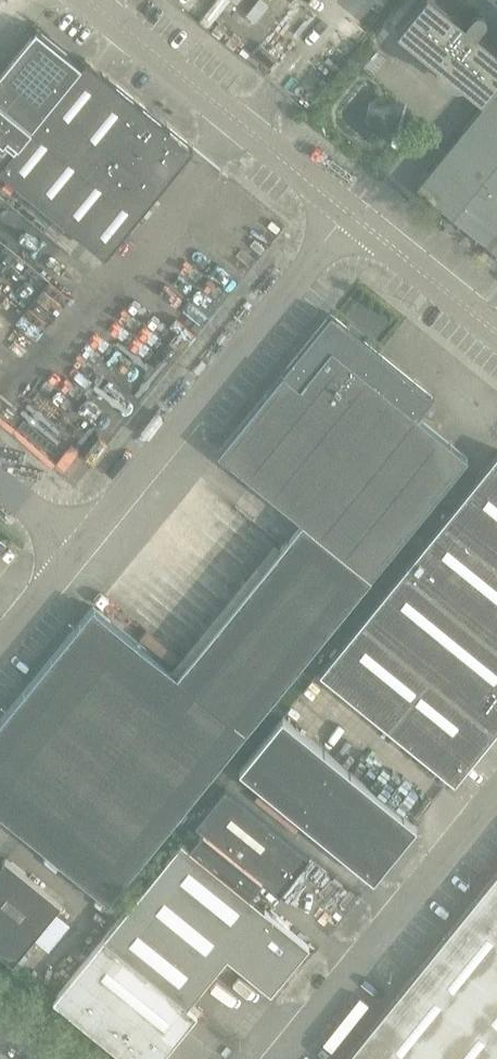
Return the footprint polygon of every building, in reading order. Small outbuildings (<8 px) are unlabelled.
[(480,23),(489,12),(489,7),(483,2),(478,3),(469,14),(451,0),(419,0),(402,22),(446,57),(447,66),(454,72),(463,71),(486,90),(496,77),(496,37),(480,23)] [(77,70),(81,64),(65,51),(62,54),(33,31),(0,72),(0,164),(33,123),(77,70)] [(193,146),(86,59),(81,64),(77,70),(33,123),(0,164),(0,167),(106,254),(193,146)] [(417,187),(418,187),(488,244),(496,233),(496,89),(417,187)] [(488,244),(496,251),(496,233),(488,244)] [(331,314),(218,453),(303,521),(372,577),(465,462),(466,461),(469,458),(431,427),(418,417),(422,412),(434,397),(366,342),(349,328),(331,314)] [(496,729),(496,454),(320,671),(455,781),(496,729)] [(0,721),(0,813),(109,902),(293,675),(372,578),(372,577),(303,521),(283,546),(224,618),(178,675),(137,642),(96,608),(94,606),(0,721)] [(418,827),(350,772),(283,717),(240,771),(374,880),(418,827)] [(310,856),(226,788),(196,825),(201,829),(187,846),(249,896),(263,880),(279,893),(310,856)] [(310,945),(249,896),(187,846),(182,841),(104,937),(188,1006),(228,957),(272,993),(310,945)] [(13,963),(62,904),(5,858),(0,865),(0,953),(13,963)] [(345,1058),(496,1058),(496,873),(345,1058)] [(104,937),(53,1000),(126,1058),(162,1058),(198,1014),(188,1006),(104,937)]
